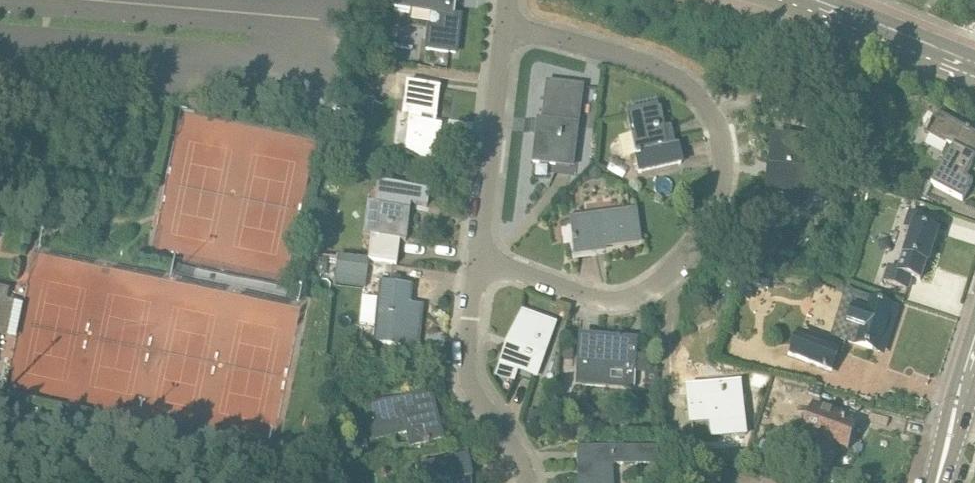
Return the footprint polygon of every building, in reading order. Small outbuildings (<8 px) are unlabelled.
[(459,16),(453,15),(455,0),(394,0),(393,11),(439,16),(438,27),(426,25),(424,49),(455,52),(459,16)] [(577,6),(593,10),(595,0),(578,0),(577,6)] [(437,156),(441,125),(435,124),(439,88),(405,83),(402,113),(407,114),(406,121),(408,121),(404,153),(437,156)] [(572,167),(581,88),(548,84),(542,133),(537,132),(533,162),(572,167)] [(659,109),(658,108),(628,115),(628,114),(626,115),(631,135),(619,137),(624,159),(634,157),(638,174),(681,165),(677,147),(666,147),(663,129),(665,128),(661,109),(659,109)] [(936,113),(926,133),(922,131),(914,145),(939,158),(948,142),(954,145),(933,184),(964,200),(973,182),(966,178),(974,161),(974,133),(936,113)] [(805,165),(807,138),(775,137),(773,162),(771,162),(768,204),(809,207),(812,166),(805,165)] [(883,174),(880,166),(872,164),(867,171),(870,179),(879,180),(883,174)] [(601,173),(595,168),(589,174),(590,180),(602,180),(601,173)] [(426,206),(428,189),(376,183),(368,252),(367,261),(368,261),(397,264),(399,241),(405,241),(409,211),(410,204),(426,206)] [(577,254),(596,251),(596,247),(639,242),(634,209),(572,217),(577,254)] [(912,229),(904,254),(899,271),(889,268),(885,282),(905,288),(909,274),(920,278),(926,261),(929,262),(939,232),(923,227),(926,216),(909,211),(904,227),(912,229)] [(800,247),(809,237),(802,231),(793,241),(800,247)] [(326,273),(327,257),(312,255),(310,271),(326,273)] [(365,278),(368,261),(367,261),(337,257),(335,276),(365,278)] [(422,305),(408,303),(410,286),(379,283),(373,343),(408,347),(410,332),(417,333),(420,306),(422,306),(422,305)] [(895,323),(899,308),(849,294),(851,286),(842,284),(839,293),(845,295),(833,339),(881,352),(889,321),(895,323)] [(13,301),(6,300),(8,290),(0,289),(0,335),(6,337),(13,301)] [(536,375),(556,319),(525,308),(515,335),(518,336),(515,345),(508,342),(501,363),(536,375)] [(634,373),(635,342),(581,340),(578,387),(609,388),(609,372),(634,373)] [(833,375),(839,352),(801,341),(794,364),(833,375)] [(743,381),(687,385),(690,426),(692,426),(693,442),(747,438),(743,381)] [(823,389),(811,386),(809,393),(820,397),(823,389)] [(441,437),(429,393),(364,410),(373,443),(405,434),(408,445),(441,437)] [(852,444),(855,434),(854,433),(856,427),(842,422),(845,412),(815,402),(804,436),(848,450),(850,443),(852,444)] [(542,411),(528,410),(528,420),(542,421),(542,411)] [(612,465),(659,463),(658,444),(576,447),(577,468),(576,468),(576,482),(613,482),(612,465)] [(464,456),(415,468),(419,482),(466,482),(464,456)]
